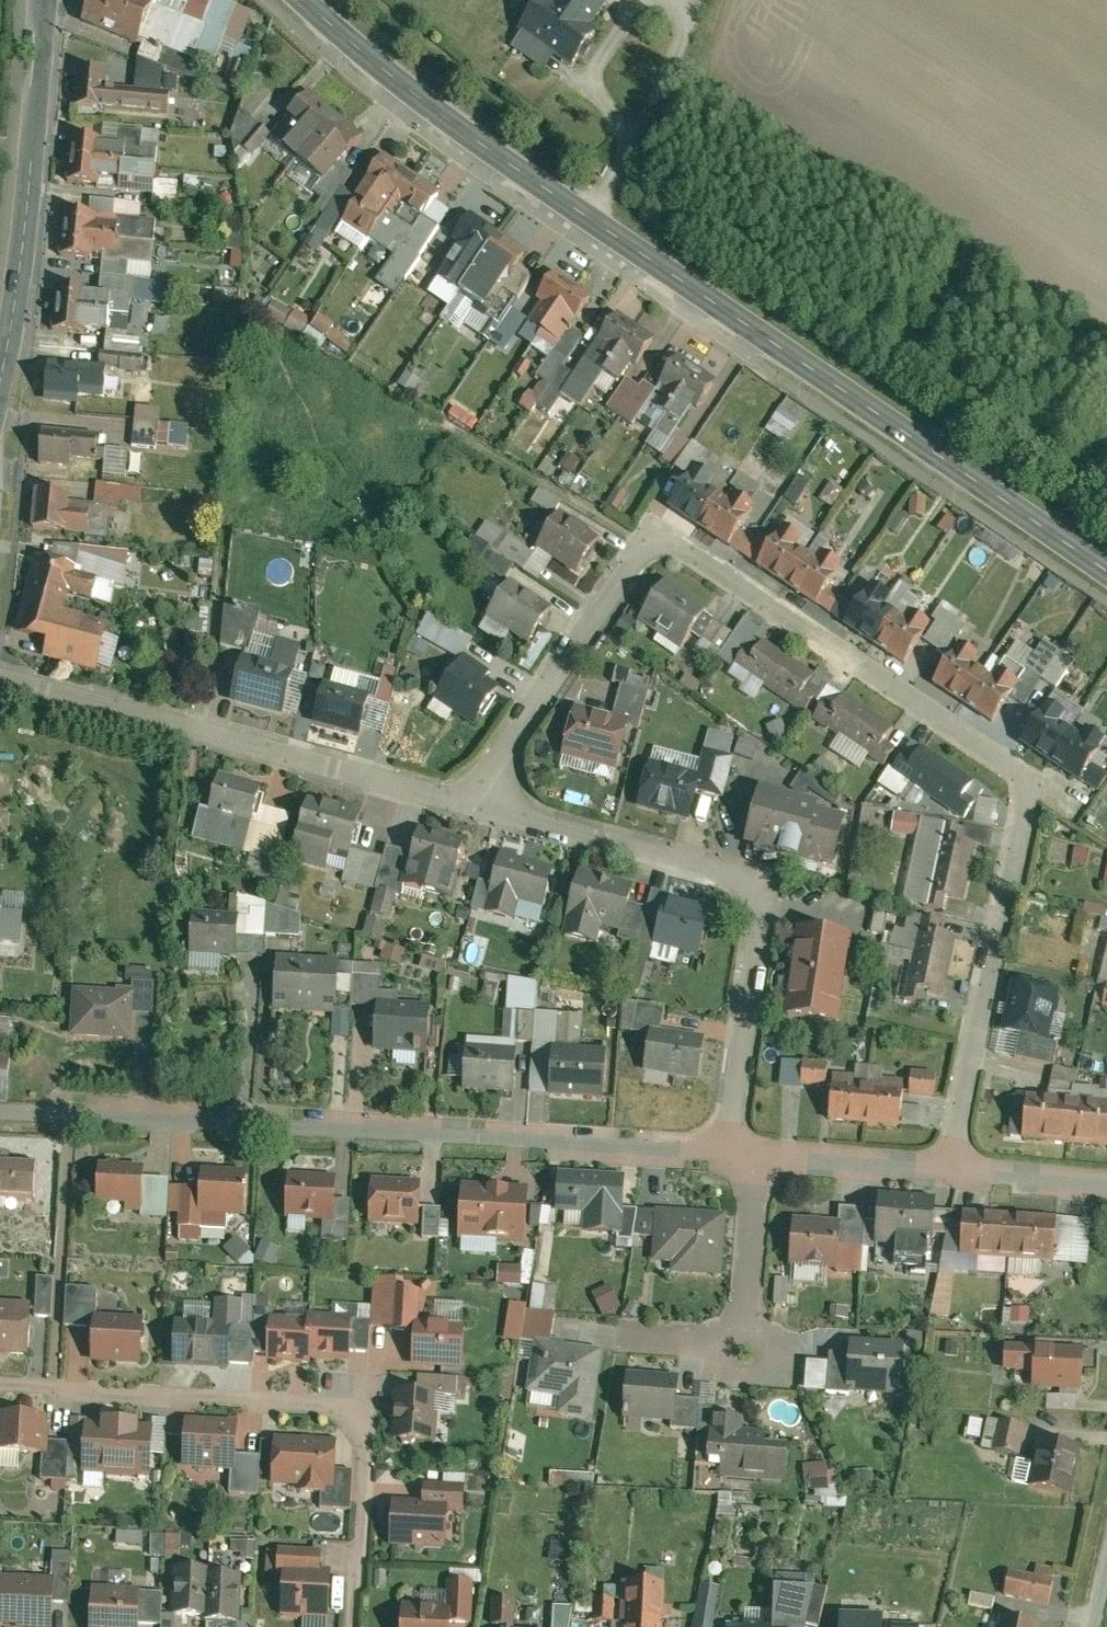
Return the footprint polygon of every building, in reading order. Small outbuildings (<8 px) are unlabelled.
[(80,18),(137,40),(153,0),(87,0),(80,18)] [(186,0),(153,0),(137,40),(141,42),(136,53),(185,72),(189,60),(191,61),(193,56),(213,63),(224,33),(242,40),(254,8),(233,0),(210,0),(202,19),(184,12),(189,1),(186,0)] [(520,21),(525,24),(556,46),(573,58),(598,22),(593,18),(606,0),(534,0),(520,21)] [(556,46),(525,24),(512,42),(544,64),(556,46)] [(78,106),(170,112),(171,89),(109,85),(110,70),(80,68),(78,106)] [(245,160),(263,139),(245,124),(263,101),(243,85),(224,143),(245,160)] [(356,141),(301,96),(263,141),(318,186),(332,169),(356,141)] [(126,143),(125,159),(155,161),(156,140),(140,139),(142,122),(120,121),(119,142),(126,143)] [(101,133),(71,131),(67,178),(98,180),(98,174),(118,176),(118,174),(154,177),(154,174),(155,161),(125,159),(126,143),(119,142),(101,141),(101,133)] [(434,196),(378,159),(350,200),(340,215),(342,217),(335,227),(363,246),(377,224),(390,233),(384,241),(398,250),(428,205),(434,196)] [(345,179),(332,169),(318,186),(304,203),(321,216),(337,192),(345,179)] [(178,175),(154,174),(154,177),(152,198),(176,200),(178,175)] [(340,215),(350,200),(337,192),(321,216),(309,234),(322,242),(340,215)] [(95,212),(95,215),(113,216),(113,214),(138,216),(139,200),(91,196),(90,212),(95,212)] [(445,216),(428,205),(398,250),(415,261),(445,216)] [(90,212),(61,209),(57,253),(91,256),(92,249),(104,250),(116,251),(117,237),(119,217),(113,216),(95,215),(95,212),(90,212)] [(241,217),(232,217),(232,225),(241,226),(241,217)] [(434,274),(429,282),(471,310),(480,316),(510,271),(521,256),(465,218),(447,244),(452,248),(434,274)] [(236,237),(220,236),(218,254),(235,255),(236,237)] [(154,240),(117,237),(116,251),(104,250),(103,258),(127,260),(152,262),(154,240)] [(415,261),(398,250),(383,272),(420,296),(429,282),(434,274),(415,261)] [(152,262),(127,260),(126,275),(131,275),(151,277),(152,262)] [(527,282),(510,271),(480,316),(471,310),(467,315),(493,332),(497,328),(512,305),(527,282)] [(100,273),(98,292),(110,293),(108,328),(107,335),(126,336),(129,297),(131,275),(126,275),(100,273)] [(151,277),(131,275),(129,297),(163,299),(164,278),(151,277)] [(528,316),(522,325),(536,333),(532,338),(550,350),(562,332),(566,326),(568,327),(585,301),(549,277),(532,303),(535,306),(528,316)] [(88,285),(56,282),(53,328),(84,330),(84,326),(108,328),(110,293),(98,292),(87,292),(88,285)] [(226,297),(212,296),(212,307),(225,308),(226,297)] [(288,315),(269,304),(261,317),(281,328),(288,315)] [(528,316),(512,305),(497,328),(526,347),(532,338),(536,333),(522,325),(528,316)] [(289,313),(288,315),(281,328),(297,337),(305,322),(289,313)] [(650,341),(613,316),(592,347),(597,351),(585,369),(598,378),(613,388),(618,380),(625,370),(628,373),(650,341)] [(330,333),(313,322),(305,333),(323,344),(329,334),(330,333)] [(576,341),(562,332),(550,350),(529,381),(536,385),(544,390),(556,371),(576,341)] [(352,348),(329,334),(323,344),(346,358),(352,348)] [(597,351),(592,347),(569,379),(556,399),(575,411),(598,378),(585,369),(597,351)] [(103,367),(100,394),(121,396),(125,359),(98,357),(97,366),(103,367)] [(673,359),(653,389),(658,392),(646,410),(659,419),(674,428),(686,410),(690,412),(710,382),(673,359)] [(47,362),(44,397),(76,400),(76,391),(100,394),(103,367),(97,366),(47,362)] [(525,370),(516,364),(508,377),(517,383),(525,370)] [(569,379),(556,371),(544,390),(528,413),(541,422),(556,399),(569,379)] [(408,399),(417,384),(402,374),(392,389),(408,399)] [(632,390),(618,380),(613,388),(615,390),(600,411),(612,419),(624,402),(632,390)] [(632,390),(624,402),(637,411),(650,393),(637,383),(632,390)] [(544,390),(536,385),(528,397),(523,394),(513,409),(525,417),(528,413),(544,390)] [(134,414),(159,417),(161,403),(136,399),(134,414)] [(780,403),(766,424),(786,437),(799,416),(780,403)] [(188,419),(157,417),(156,441),(187,443),(188,419)] [(662,449),(674,428),(659,419),(646,439),(662,449)] [(98,429),(43,425),(40,462),(70,465),(71,453),(96,455),(98,429)] [(690,438),(674,428),(662,449),(663,456),(674,462),(690,438)] [(674,462),(689,472),(698,459),(704,463),(713,450),(691,436),(690,438),(674,462)] [(128,444),(104,443),(101,470),(126,472),(128,444)] [(706,489),(717,471),(704,463),(698,459),(689,472),(665,507),(725,545),(736,527),(744,516),(751,505),(730,492),(724,501),(706,489)] [(786,494),(799,501),(810,481),(797,474),(786,494)] [(142,482),(98,476),(95,501),(91,501),(87,526),(108,529),(112,504),(119,504),(120,496),(140,498),(142,482)] [(556,477),(551,485),(564,492),(569,485),(556,477)] [(874,485),(862,477),(856,487),(867,495),(874,485)] [(832,479),(822,497),(835,505),(846,487),(832,479)] [(71,490),(37,485),(32,521),(87,529),(87,526),(91,501),(92,497),(71,494),(71,490)] [(627,497),(616,490),(604,508),(614,515),(627,497)] [(524,506),(550,525),(557,513),(564,517),(568,512),(533,492),(524,506)] [(925,493),(912,493),(911,509),(924,510),(925,493)] [(957,517),(946,510),(937,524),(948,531),(957,517)] [(574,579),(599,539),(564,517),(557,513),(550,525),(532,552),(550,563),(574,579)] [(795,548),(801,551),(812,533),(785,516),(779,524),(801,538),(795,548)] [(765,545),(753,563),(813,601),(824,584),(838,562),(822,551),(819,550),(813,559),(803,553),(801,551),(795,548),(801,538),(779,524),(765,545)] [(535,587),(550,563),(532,552),(530,556),(480,525),(471,540),(510,569),(535,587)] [(765,545),(736,527),(725,545),(753,563),(765,545)] [(817,531),(803,553),(813,559),(819,550),(822,551),(829,539),(817,531)] [(69,588),(113,600),(124,546),(50,538),(49,555),(35,551),(15,625),(28,628),(26,633),(45,638),(41,651),(97,667),(109,618),(83,611),(82,615),(63,610),(69,588)] [(262,555),(244,538),(228,555),(246,572),(262,555)] [(498,585),(510,569),(471,540),(461,553),(472,566),(498,585)] [(985,559),(966,548),(958,560),(976,572),(985,559)] [(182,622),(193,623),(193,628),(205,628),(204,624),(205,618),(208,618),(212,564),(190,562),(187,602),(184,601),(182,622)] [(686,637),(699,618),(704,609),(662,581),(633,626),(675,654),(686,637)] [(881,607),(901,620),(907,611),(908,611),(916,599),(906,592),(908,588),(896,581),(885,597),(887,598),(881,607)] [(482,622),(523,650),(538,629),(527,622),(536,609),(520,598),(523,594),(508,584),(482,622)] [(854,603),(824,584),(813,601),(843,621),(854,603)] [(866,584),(854,603),(843,621),(903,659),(927,623),(908,611),(907,611),(901,620),(881,607),(887,598),(885,597),(866,584)] [(222,641),(245,648),(259,605),(225,595),(222,641)] [(938,616),(926,634),(948,649),(967,620),(940,602),(933,613),(938,616)] [(418,633),(464,656),(475,635),(429,612),(418,633)] [(1041,630),(1047,621),(1040,616),(1034,625),(1041,630)] [(696,643),(708,625),(708,624),(699,618),(686,637),(696,643)] [(755,649),(746,643),(755,630),(739,620),(728,638),(715,657),(730,668),(739,655),(747,660),(755,649)] [(695,645),(715,657),(728,638),(708,625),(696,643),(695,645)] [(1012,646),(994,675),(1013,687),(1034,652),(1017,641),(1013,647),(1012,646)] [(755,649),(747,660),(739,655),(730,668),(728,670),(798,716),(806,704),(809,700),(799,694),(809,680),(757,646),(755,649)] [(973,662),(967,671),(980,679),(995,656),(980,646),(971,660),(973,662)] [(1013,687),(1005,700),(1019,709),(1053,657),(1037,647),(1034,652),(1013,687)] [(971,660),(953,648),(926,690),(987,728),(1005,700),(1013,687),(994,675),(988,684),(980,679),(967,671),(973,662),(971,660)] [(267,668),(289,675),(290,675),(295,659),(271,653),(267,668)] [(469,729),(499,688),(459,659),(429,700),(469,729)] [(224,706),(275,720),(289,675),(267,668),(237,660),(224,706)] [(381,672),(372,707),(384,710),(393,676),(381,672)] [(616,689),(620,691),(624,679),(625,676),(612,672),(608,687),(616,689)] [(809,680),(799,694),(809,700),(806,704),(811,708),(827,683),(813,673),(809,680)] [(695,687),(680,677),(673,688),(688,698),(695,687)] [(631,681),(624,679),(620,691),(627,693),(631,681)] [(318,688),(307,729),(354,741),(364,699),(353,696),(355,687),(333,681),(331,691),(318,688)] [(607,720),(610,721),(625,725),(624,729),(634,732),(644,697),(627,693),(620,691),(616,689),(607,720)] [(1060,720),(1054,729),(1065,736),(1078,715),(1048,697),(1041,707),(1060,720)] [(840,700),(831,714),(819,707),(809,723),(879,768),(889,753),(880,746),(889,732),(840,700)] [(1091,726),(1106,736),(1106,704),(1091,726)] [(1041,707),(1040,707),(1014,746),(1075,785),(1084,771),(1100,745),(1081,733),(1075,742),(1065,736),(1054,729),(1060,720),(1041,707)] [(569,709),(555,759),(611,775),(624,729),(625,725),(610,721),(609,724),(585,717),(586,714),(569,709)] [(786,744),(777,724),(761,731),(770,751),(786,744)] [(699,779),(694,795),(719,802),(731,760),(723,758),(728,742),(711,737),(707,754),(699,751),(692,777),(699,779)] [(907,744),(897,758),(909,765),(918,751),(907,744)] [(1100,745),(1084,771),(1101,782),(1106,773),(1106,749),(1100,745)] [(918,751),(909,765),(897,758),(887,774),(905,786),(957,820),(966,805),(967,804),(958,798),(967,783),(918,751)] [(815,771),(802,767),(796,785),(809,789),(814,772),(834,778),(838,764),(819,758),(815,771)] [(631,812),(686,827),(694,795),(699,779),(692,777),(682,774),(681,778),(660,772),(661,768),(644,764),(631,812)] [(894,803),(905,786),(887,774),(883,771),(872,788),(894,803)] [(1101,782),(1084,771),(1075,785),(1079,787),(1082,790),(1092,796),(1101,782)] [(257,788),(214,777),(203,817),(246,828),(251,809),(257,788)] [(758,780),(742,838),(754,841),(753,844),(801,857),(800,860),(819,865),(820,859),(831,862),(844,813),(836,811),(836,809),(816,804),(818,796),(800,791),(783,787),(758,780)] [(999,804),(967,783),(958,798),(967,804),(966,805),(988,820),(999,804)] [(1082,790),(1079,787),(1073,796),(1061,788),(1048,808),(1072,823),(1086,802),(1078,797),(1082,790)] [(355,815),(302,801),(285,865),(321,874),(324,862),(325,856),(343,860),(345,854),(355,815)] [(246,828),(238,857),(273,867),(286,819),(251,809),(246,828)] [(886,831),(889,814),(865,811),(863,827),(886,831)] [(238,857),(246,828),(203,817),(194,814),(186,843),(238,857)] [(917,819),(889,814),(886,831),(885,836),(912,841),(916,823),(917,819)] [(898,903),(917,907),(935,828),(916,823),(912,841),(898,903)] [(935,828),(917,907),(939,912),(941,904),(958,908),(971,849),(954,845),(957,832),(935,828)] [(459,844),(414,831),(406,858),(397,891),(445,904),(454,874),(451,873),(459,844)] [(1105,854),(1104,859),(1070,850),(1066,866),(1088,872),(1088,869),(1100,872),(1097,883),(1106,885),(1106,855),(1105,854)] [(397,891),(406,858),(381,851),(378,863),(372,884),(397,891)] [(378,863),(345,854),(343,860),(342,867),(343,867),(340,879),(338,879),(337,885),(370,894),(372,884),(378,863)] [(487,888),(488,888),(480,916),(508,923),(513,905),(539,913),(550,872),(521,864),(522,861),(496,854),(487,888)] [(342,867),(324,862),(321,874),(338,879),(340,879),(343,867),(342,867)] [(477,873),(459,868),(455,880),(474,885),(474,884),(477,873)] [(628,889),(574,875),(573,878),(568,899),(561,921),(563,922),(558,941),(590,950),(595,930),(615,936),(623,907),(628,889)] [(568,899),(573,878),(563,875),(558,896),(568,899)] [(487,888),(474,884),(474,885),(466,912),(480,916),(488,888),(487,888)] [(281,914),(287,896),(267,888),(260,907),(281,914)] [(388,899),(370,894),(356,938),(383,946),(390,921),(382,919),(388,899)] [(21,937),(24,903),(0,901),(0,935),(21,937)] [(261,939),(263,911),(234,901),(232,921),(231,943),(260,945),(261,939)] [(654,923),(647,948),(692,960),(705,914),(660,902),(654,923)] [(642,913),(623,907),(615,936),(613,943),(632,948),(640,920),(642,913)] [(296,922),(263,911),(261,939),(295,941),(296,922)] [(878,939),(885,916),(873,913),(867,936),(878,939)] [(231,943),(232,921),(186,918),(183,962),(229,966),(231,943)] [(898,967),(906,969),(916,921),(903,919),(899,936),(891,934),(888,950),(878,948),(875,963),(898,967)] [(640,920),(632,948),(646,952),(647,948),(654,923),(640,920)] [(937,926),(916,921),(906,969),(898,1006),(919,1011),(922,998),(939,1001),(940,998),(943,983),(952,940),(934,937),(937,926)] [(840,1021),(853,932),(799,924),(785,1013),(840,1021)] [(346,946),(332,945),(330,961),(345,962),(346,946)] [(383,950),(371,946),(367,957),(379,961),(382,954),(383,950)] [(397,959),(382,954),(379,961),(378,966),(393,971),(397,959)] [(331,996),(333,971),(333,967),(271,962),(267,1016),(329,1021),(331,996)] [(442,970),(418,962),(414,974),(438,982),(442,970)] [(898,1006),(906,969),(898,967),(890,1005),(898,1006)] [(372,1007),(392,1009),(393,1000),(375,999),(377,974),(333,971),(331,996),(348,998),(347,1013),(371,1015),(372,1007)] [(132,988),(130,1007),(153,1008),(155,977),(133,976),(132,988)] [(1059,987),(1013,978),(1002,1026),(1020,1030),(1049,1036),(1049,1033),(1059,987)] [(530,1019),(560,1020),(562,992),(503,982),(501,1017),(530,1019)] [(455,985),(446,983),(443,999),(453,1001),(455,985)] [(489,1013),(495,987),(480,983),(473,1009),(489,1013)] [(966,987),(943,983),(940,998),(962,1002),(966,987)] [(76,984),(72,1029),(128,1033),(130,1007),(132,988),(76,984)] [(1106,1013),(1106,989),(1104,988),(1098,1011),(1106,1013)] [(879,996),(867,993),(860,1027),(873,1029),(879,996)] [(624,1025),(664,1025),(665,1002),(624,1001),(624,1025)] [(368,1058),(422,1062),(426,1011),(392,1009),(372,1007),(371,1015),(368,1058)] [(0,1015),(0,1041),(17,1041),(19,1016),(0,1015)] [(548,1051),(550,1051),(552,1020),(530,1019),(528,1049),(548,1051)] [(552,1020),(550,1051),(548,1051),(545,1101),(598,1104),(601,1054),(575,1052),(577,1021),(560,1020),(552,1020)] [(1049,1036),(1020,1030),(1015,1053),(1053,1061),(1058,1035),(1049,1033),(1049,1036)] [(286,1032),(268,1031),(267,1046),(286,1046),(286,1032)] [(640,1079),(691,1087),(698,1041),(647,1033),(640,1079)] [(508,1099),(511,1046),(460,1044),(458,1097),(508,1099)] [(545,1101),(548,1051),(528,1049),(525,1100),(545,1101)] [(796,1089),(798,1067),(777,1065),(774,1090),(795,1093),(796,1089)] [(796,1089),(828,1093),(825,1128),(894,1135),(898,1100),(930,1103),(932,1078),(798,1065),(798,1067),(796,1089)] [(1106,1109),(1106,1085),(1050,1071),(1042,1102),(1106,1109)] [(1019,1141),(1023,1102),(1008,1100),(1004,1139),(1019,1141)] [(1106,1155),(1106,1109),(1042,1102),(1023,1100),(1023,1102),(1019,1141),(1018,1146),(1106,1155)] [(0,1159),(0,1193),(34,1195),(36,1160),(0,1159)] [(624,1171),(558,1167),(556,1209),(583,1211),(582,1231),(615,1232),(620,1233),(622,1207),(624,1171)] [(137,1172),(92,1170),(90,1210),(115,1211),(115,1216),(135,1217),(137,1183),(137,1172)] [(240,1176),(197,1174),(196,1194),(194,1222),(238,1224),(240,1176)] [(419,1184),(370,1181),(368,1220),(414,1222),(417,1222),(418,1205),(419,1184)] [(162,1184),(137,1183),(135,1217),(161,1218),(162,1184)] [(335,1187),(290,1186),(289,1216),(324,1217),(334,1217),(334,1197),(335,1187)] [(528,1188),(463,1186),(462,1235),(527,1237),(528,1188)] [(162,1219),(172,1220),(173,1193),(163,1193),(162,1219)] [(193,1248),(194,1222),(196,1194),(173,1193),(172,1220),(172,1233),(177,1234),(176,1248),(193,1248)] [(324,1217),(323,1234),(349,1235),(350,1198),(334,1197),(334,1217),(324,1217)] [(930,1202),(875,1199),(872,1253),(891,1254),(891,1265),(921,1267),(922,1246),(927,1246),(928,1232),(929,1215),(930,1202)] [(532,1204),(532,1225),(550,1225),(550,1204),(532,1204)] [(440,1206),(418,1205),(417,1222),(414,1222),(414,1236),(438,1237),(439,1218),(440,1206)] [(638,1207),(622,1207),(620,1233),(615,1232),(615,1238),(631,1239),(632,1233),(638,1207)] [(654,1208),(638,1207),(632,1233),(652,1235),(654,1208)] [(726,1212),(654,1208),(652,1235),(651,1260),(670,1261),(669,1271),(723,1274),(726,1212)] [(836,1228),(834,1278),(858,1279),(861,1216),(834,1214),(834,1228),(836,1228)] [(928,1232),(945,1233),(950,1216),(929,1215),(928,1232)] [(959,1217),(950,1216),(945,1233),(943,1238),(958,1238),(959,1218),(959,1217)] [(450,1219),(439,1218),(438,1237),(449,1238),(450,1219)] [(1052,1223),(959,1218),(958,1238),(957,1264),(1049,1268),(1052,1225),(1052,1223)] [(834,1228),(787,1225),(785,1275),(834,1278),(836,1228),(834,1228)] [(1087,1227),(1052,1225),(1049,1268),(1049,1271),(1084,1272),(1087,1227)] [(243,1257),(231,1242),(218,1253),(230,1268),(243,1257)] [(274,1255),(257,1246),(249,1263),(267,1271),(274,1255)] [(169,1268),(170,1253),(160,1252),(159,1267),(169,1268)] [(956,1271),(940,1270),(935,1314),(951,1316),(956,1271)] [(525,1279),(507,1278),(507,1292),(524,1293),(525,1279)] [(529,1282),(528,1310),(542,1310),(544,1283),(529,1282)] [(30,1284),(29,1322),(46,1323),(47,1284),(30,1284)] [(595,1291),(604,1314),(622,1306),(614,1284),(595,1291)] [(782,1284),(768,1284),(767,1312),(781,1312),(782,1284)] [(365,1334),(388,1336),(391,1297),(397,1297),(398,1288),(368,1286),(366,1314),(365,1334)] [(60,1333),(86,1334),(87,1323),(90,1323),(91,1296),(63,1294),(60,1333)] [(388,1341),(408,1342),(409,1329),(414,1330),(415,1298),(397,1297),(391,1297),(388,1336),(388,1341)] [(428,1322),(465,1322),(466,1301),(428,1301),(428,1322)] [(250,1314),(264,1315),(264,1306),(251,1305),(250,1314)] [(23,1362),(25,1310),(0,1309),(0,1361),(23,1362)] [(545,1343),(554,1311),(542,1310),(528,1310),(525,1309),(520,1340),(532,1342),(545,1343)] [(365,1334),(366,1314),(325,1312),(325,1321),(346,1323),(343,1361),(363,1362),(365,1334)] [(841,1313),(826,1312),(825,1325),(840,1326),(841,1313)] [(245,1371),(246,1359),(249,1314),(223,1313),(222,1330),(225,1330),(223,1370),(245,1371)] [(1000,1330),(1024,1331),(1025,1314),(1001,1313),(1001,1315),(1000,1330)] [(246,1359),(263,1360),(265,1322),(268,1322),(268,1315),(264,1315),(250,1314),(249,1314),(246,1359)] [(1000,1330),(1001,1315),(979,1315),(978,1330),(1000,1330)] [(187,1317),(186,1331),(209,1333),(209,1329),(210,1318),(187,1317)] [(343,1365),(343,1361),(346,1323),(303,1320),(302,1324),(268,1322),(265,1322),(263,1360),(262,1368),(304,1371),(305,1363),(343,1365)] [(84,1368),(134,1371),(137,1326),(90,1323),(87,1323),(86,1334),(84,1368)] [(222,1375),(223,1370),(225,1330),(222,1330),(209,1329),(209,1333),(186,1331),(186,1328),(170,1327),(167,1371),(222,1375)] [(406,1373),(455,1376),(458,1332),(414,1330),(409,1329),(408,1342),(406,1373)] [(590,1417),(602,1347),(545,1343),(532,1342),(529,1361),(524,1388),(523,1391),(557,1393),(554,1411),(590,1417)] [(900,1352),(846,1348),(845,1362),(843,1399),(896,1403),(900,1352)] [(1076,1398),(1078,1356),(1050,1355),(1050,1359),(1031,1358),(1031,1354),(1002,1352),(1001,1368),(1031,1369),(1029,1396),(1076,1398)] [(524,1388),(529,1361),(516,1358),(512,1379),(518,1380),(517,1387),(524,1388)] [(843,1399),(845,1362),(824,1360),(821,1402),(842,1404),(843,1399)] [(618,1428),(670,1431),(671,1405),(673,1382),(621,1379),(618,1428)] [(411,1382),(410,1401),(434,1402),(463,1403),(464,1384),(411,1382)] [(695,1428),(708,1428),(709,1415),(711,1415),(712,1392),(697,1391),(696,1407),(695,1428)] [(410,1401),(387,1400),(384,1447),(431,1449),(434,1402),(410,1401)] [(669,1436),(694,1437),(695,1428),(696,1407),(671,1405),(670,1431),(669,1436)] [(0,1421),(0,1459),(35,1461),(40,1461),(41,1446),(42,1423),(0,1421)] [(62,1447),(61,1464),(77,1465),(79,1429),(80,1425),(63,1424),(62,1447)] [(231,1427),(180,1424),(177,1476),(224,1479),(228,1479),(229,1462),(231,1427)] [(714,1486),(779,1490),(781,1455),(760,1454),(761,1438),(737,1437),(738,1425),(717,1424),(717,1429),(708,1428),(695,1428),(694,1437),(692,1472),(715,1474),(714,1486)] [(146,1433),(145,1462),(158,1462),(160,1427),(147,1426),(146,1433)] [(977,1444),(991,1448),(995,1429),(982,1426),(977,1444)] [(94,1430),(79,1429),(77,1465),(76,1481),(143,1485),(145,1462),(146,1433),(133,1432),(133,1429),(94,1427),(94,1430)] [(1014,1463),(1021,1435),(995,1429),(991,1448),(988,1457),(1014,1463)] [(329,1446),(268,1443),(265,1493),(292,1494),(292,1501),(312,1502),(319,1502),(319,1496),(327,1496),(328,1476),(329,1446)] [(62,1447),(41,1446),(40,1461),(35,1461),(33,1484),(60,1486),(61,1464),(62,1447)] [(1076,1458),(1035,1448),(1023,1492),(1065,1503),(1076,1458)] [(810,1495),(835,1494),(833,1461),(808,1462),(810,1495)] [(254,1463),(229,1462),(228,1479),(224,1479),(222,1500),(251,1502),(254,1463)] [(327,1496),(319,1496),(319,1502),(312,1502),(311,1514),(345,1516),(347,1477),(328,1476),(327,1496)] [(589,1481),(537,1477),(536,1492),(588,1496),(589,1481)] [(387,1506),(384,1553),(439,1557),(442,1518),(457,1518),(459,1488),(417,1485),(416,1507),(387,1506)] [(507,1506),(495,1504),(493,1519),(505,1521),(507,1506)] [(957,1525),(960,1514),(950,1511),(947,1522),(957,1525)] [(175,1542),(164,1541),(162,1567),(174,1568),(175,1542)] [(248,1566),(249,1545),(226,1544),(225,1558),(236,1559),(236,1566),(248,1566)] [(563,1550),(547,1548),(544,1568),(560,1570),(563,1550)] [(274,1625),(321,1626),(322,1626),(324,1577),(314,1576),(315,1557),(271,1556),(270,1583),(276,1583),(274,1625)] [(50,1584),(49,1608),(65,1609),(68,1558),(49,1557),(47,1584),(50,1584)] [(1005,1577),(999,1604),(1042,1614),(1049,1581),(1051,1575),(1031,1571),(1029,1583),(1005,1577)] [(1051,1575),(1049,1581),(1069,1585),(1070,1578),(1051,1573),(1051,1575)] [(169,1574),(166,1622),(166,1623),(170,1624),(197,1625),(197,1626),(234,1626),(234,1616),(236,1585),(205,1583),(206,1576),(169,1574)] [(0,1581),(0,1626),(47,1626),(49,1608),(50,1584),(47,1584),(0,1581)] [(444,1626),(467,1626),(468,1590),(442,1589),(441,1611),(445,1611),(444,1626)] [(660,1591),(618,1589),(618,1593),(616,1619),(616,1626),(658,1626),(660,1591)] [(616,1619),(618,1593),(600,1592),(599,1607),(589,1606),(589,1608),(588,1620),(587,1626),(608,1626),(609,1619),(616,1619)] [(783,1626),(816,1626),(820,1595),(784,1592),(783,1619),(783,1626)] [(85,1626),(134,1626),(135,1599),(135,1596),(86,1594),(85,1626)] [(134,1626),(152,1626),(153,1599),(135,1599),(134,1626)] [(759,1599),(760,1618),(779,1618),(778,1600),(759,1599)] [(985,1620),(988,1605),(966,1600),(963,1615),(985,1620)] [(511,1607),(487,1606),(486,1626),(509,1626),(511,1607)] [(588,1620),(589,1608),(571,1607),(570,1619),(588,1620)] [(396,1626),(444,1626),(445,1611),(441,1611),(430,1611),(430,1618),(413,1618),(413,1610),(396,1610),(396,1626)] [(547,1626),(564,1626),(566,1615),(548,1614),(547,1626)] [(234,1626),(245,1626),(246,1617),(234,1616),(234,1626)] [(740,1626),(783,1626),(783,1619),(779,1618),(760,1618),(740,1618),(740,1626)]
